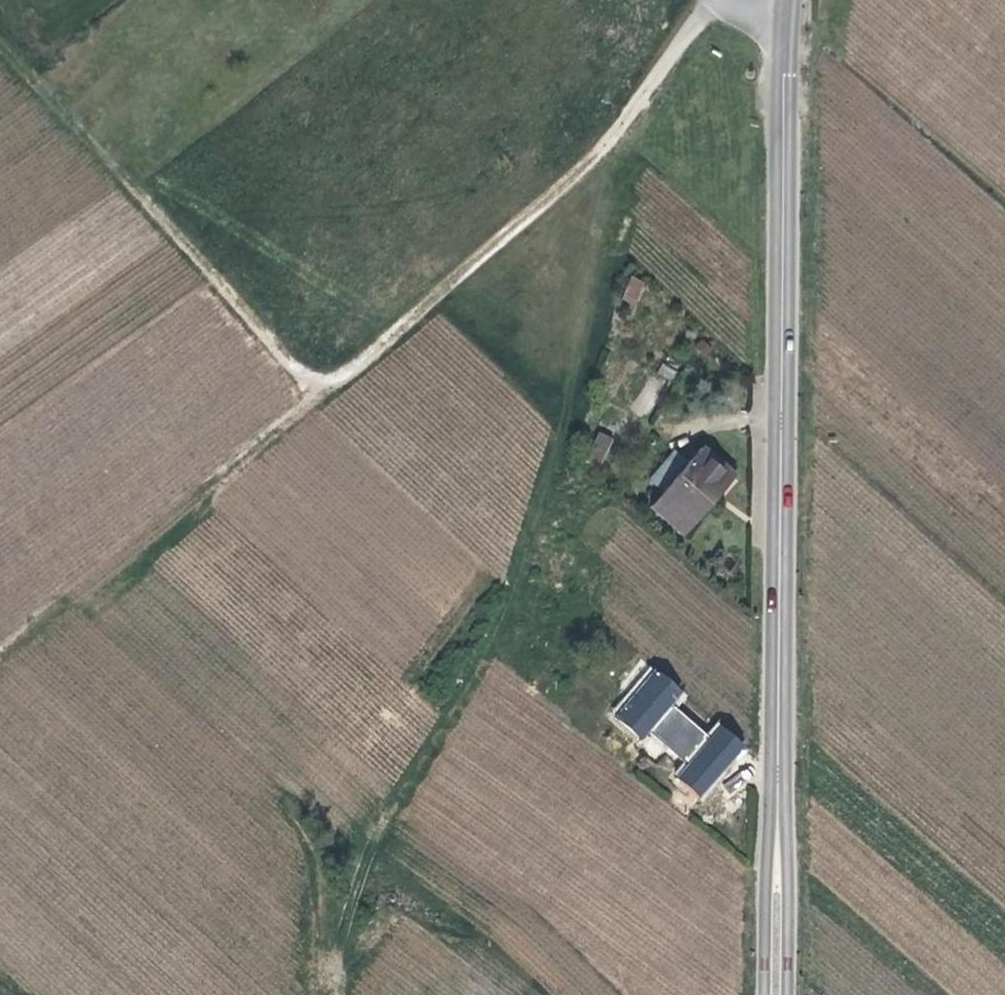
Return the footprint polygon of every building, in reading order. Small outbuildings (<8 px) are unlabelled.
[(638,302),(641,279),(629,277),(626,300),(638,302)] [(602,464),(614,438),(599,431),(587,457),(602,464)] [(683,537),(715,503),(711,499),(732,477),(706,452),(653,509),(683,537)] [(711,499),(715,503),(725,493),(736,480),(732,477),(711,499)] [(667,704),(678,692),(640,659),(617,685),(630,695),(613,715),(638,738),(667,704)]
